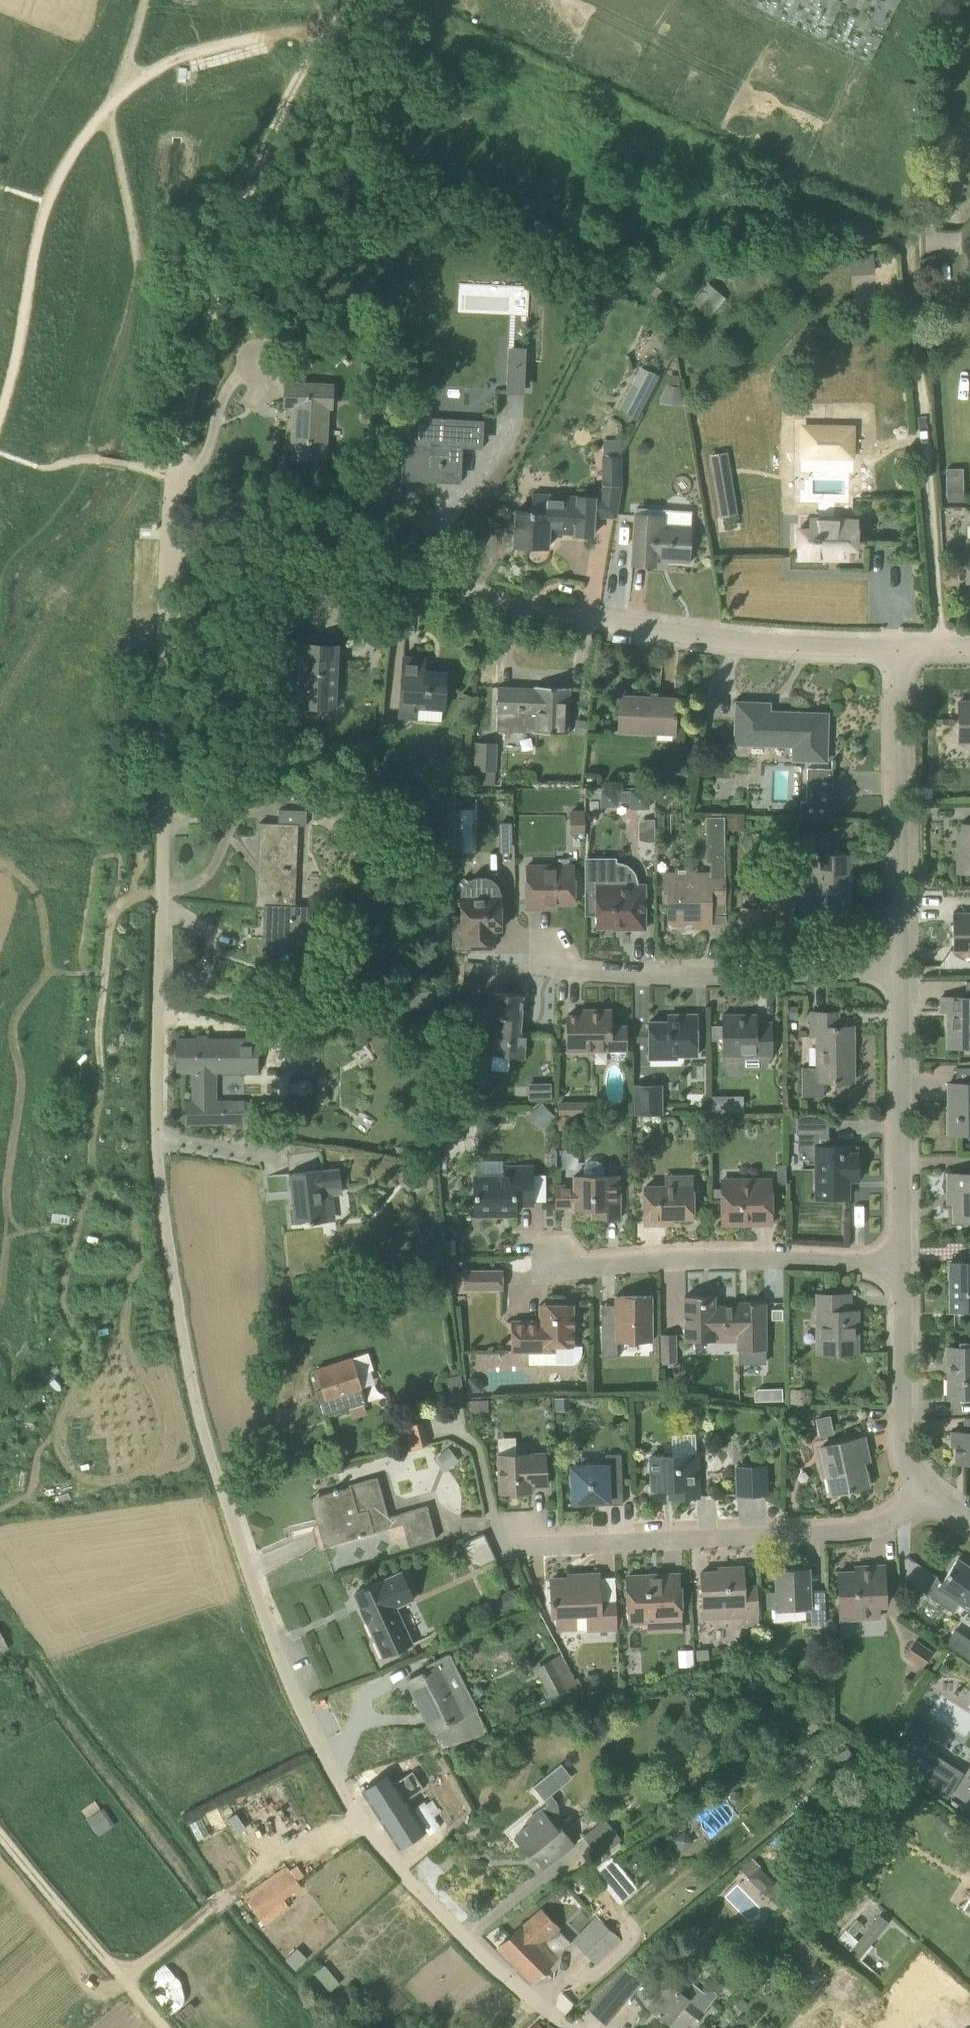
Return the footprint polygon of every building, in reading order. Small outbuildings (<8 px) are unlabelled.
[(873,64),(877,56),(876,55),(902,0),(742,0),(873,64)] [(873,253),(849,255),(851,274),(875,272),(873,253)] [(709,283),(693,301),(710,316),(726,298),(709,283)] [(641,366),(627,395),(644,404),(659,376),(641,366)] [(508,374),(508,387),(526,387),(526,374),(508,374)] [(311,459),(323,459),(325,459),(328,406),(332,406),(332,385),(286,384),(285,404),(297,405),(296,414),(293,441),(297,441),(297,457),(293,457),(311,459)] [(683,400),(681,386),(667,385),(660,396),(659,402),(666,403),(679,404),(683,404),(683,400)] [(395,483),(395,485),(394,495),(420,496),(420,480),(457,482),(457,478),(458,446),(481,447),(482,423),(445,421),(445,418),(442,418),(423,417),(410,416),(409,433),(406,433),(405,444),(404,444),(403,447),(402,480),(402,483),(397,483),(395,483)] [(803,428),(803,455),(851,456),(851,428),(803,428)] [(719,518),(737,515),(727,452),(709,454),(719,518)] [(603,456),(603,483),(603,486),(621,486),(621,456),(603,456)] [(964,498),(964,465),(947,466),(948,498),(964,498)] [(516,510),(514,545),(548,547),(549,528),(562,529),(562,533),(575,534),(593,535),(594,517),(616,518),(622,486),(601,486),(602,497),(597,496),(578,495),(578,498),(533,495),(532,508),(532,511),(516,510)] [(636,514),(632,564),(656,565),(656,555),(668,556),(668,560),(689,561),(691,527),(692,511),(652,508),(652,514),(636,513),(636,514)] [(800,528),(800,557),(809,557),(809,559),(820,560),(820,557),(829,557),(829,555),(837,555),(837,557),(847,558),(848,541),(856,541),(856,523),(856,521),(813,520),(813,528),(800,528)] [(293,706),(334,707),(337,645),(302,644),(300,686),(294,685),(293,706)] [(401,697),(400,705),(419,706),(444,708),(446,680),(447,672),(424,670),(417,670),(418,657),(408,657),(407,657),(405,657),(404,656),(403,658),(402,678),(402,682),(401,697)] [(499,700),(498,730),(543,732),(570,733),(570,688),(571,688),(571,687),(563,687),(534,686),(534,688),(522,687),(508,687),(499,686),(499,700)] [(620,697),(619,729),(675,732),(676,700),(620,697)] [(459,698),(456,720),(466,721),(469,700),(459,698)] [(736,723),(736,740),(772,742),(792,742),(802,743),(802,760),(808,760),(826,761),(827,715),(829,715),(829,713),(787,712),(787,711),(785,710),(769,710),(770,703),(747,702),(736,702),(736,714),(736,723)] [(958,702),(959,742),(969,741),(969,702),(958,702)] [(576,720),(575,734),(587,735),(588,721),(576,720)] [(476,742),(475,770),(474,784),(495,785),(496,771),(497,743),(476,742)] [(363,756),(361,776),(369,777),(371,756),(363,756)] [(801,801),(800,818),(831,819),(833,769),(808,768),(807,801),(801,801)] [(658,788),(656,800),(666,806),(675,799),(671,787),(658,788)] [(618,790),(602,790),(602,807),(614,807),(619,801),(630,801),(630,805),(635,809),(638,809),(649,809),(650,790),(631,790),(618,790)] [(296,906),(296,905),(299,824),(307,824),(307,810),(279,809),(278,823),(260,822),(259,836),(267,836),(265,877),(258,877),(257,905),(272,906),(296,906)] [(571,810),(570,833),(586,834),(586,810),(571,810)] [(726,864),(726,816),(707,816),(707,864),(711,864),(725,864),(726,864)] [(637,818),(639,839),(654,838),(652,817),(637,818)] [(729,817),(728,830),(743,831),(744,818),(729,817)] [(969,871),(969,825),(963,825),(963,841),(958,841),(959,872),(969,871)] [(464,850),(477,848),(475,833),(462,835),(464,850)] [(814,854),(815,871),(806,871),(806,883),(815,883),(815,914),(851,914),(850,854),(814,854)] [(666,881),(666,900),(670,900),(670,921),(671,921),(672,921),(675,924),(685,924),(687,921),(695,921),(695,926),(702,926),(710,926),(710,902),(713,902),(713,893),(725,893),(725,874),(725,864),(711,864),(711,874),(709,874),(695,874),(695,870),(686,870),(677,870),(677,874),(677,881),(666,881)] [(544,903),(573,902),(574,867),(528,866),(527,907),(544,907),(544,903)] [(586,867),(586,913),(596,913),(597,913),(597,925),(618,925),(623,925),(623,929),(645,929),(645,914),(645,884),(640,884),(634,884),(634,880),(632,875),(630,872),(626,869),(622,867),(618,867),(586,867)] [(461,915),(451,915),(452,947),(455,949),(493,949),(493,943),(495,943),(494,930),(501,930),(501,922),(501,915),(501,893),(499,887),(496,883),(494,880),(491,878),(488,877),(485,876),(476,876),(473,877),(471,879),(467,881),(465,884),(463,887),(462,891),(461,896),(461,915)] [(764,910),(746,910),(746,934),(783,933),(783,910),(794,910),(794,877),(763,877),(764,910)] [(301,957),(306,957),(306,954),(311,955),(313,906),(296,905),(296,906),(272,906),(271,937),(263,936),(263,953),(301,954),(301,957)] [(953,951),(969,951),(969,912),(953,912),(953,914),(953,924),(953,951)] [(939,1012),(948,1012),(948,1022),(953,1022),(953,1047),(958,1047),(969,1047),(969,981),(967,981),(967,997),(948,997),(939,997),(939,1012)] [(492,1054),(524,1057),(526,1032),(520,1031),(523,995),(491,992),(489,1030),(494,1030),(492,1054)] [(413,993),(398,995),(399,1011),(415,1009),(413,993)] [(789,1004),(789,1017),(797,1017),(797,1004),(789,1004)] [(567,1015),(567,1050),(610,1050),(610,1052),(612,1056),(615,1059),(619,1060),(622,1059),(625,1056),(626,1052),(626,1050),(627,1050),(626,1026),(611,1026),(611,1009),(589,1010),(589,1015),(567,1015)] [(802,1066),(802,1096),(824,1096),(824,1081),(854,1080),(854,1066),(853,1044),(853,1026),(849,1026),(839,1026),(839,1012),(813,1012),(811,1012),(811,1035),(817,1035),(817,1066),(802,1066)] [(649,1028),(649,1053),(677,1053),(677,1056),(684,1056),(697,1056),(697,1014),(681,1014),(681,1021),(669,1021),(649,1021),(649,1028)] [(723,1056),(723,1069),(729,1077),(738,1077),(744,1069),(744,1056),(772,1056),(771,1021),(756,1022),(756,1014),(744,1014),(723,1014),(723,1026),(723,1040),(723,1056)] [(390,1018),(385,1026),(394,1031),(399,1023),(390,1018)] [(723,1026),(712,1026),(712,1040),(723,1040),(723,1026)] [(187,1123),(224,1122),(224,1102),(217,1102),(217,1069),(259,1069),(259,1038),(237,1038),(178,1039),(178,1070),(194,1070),(194,1102),(186,1102),(187,1123)] [(296,1075),(319,1076),(320,1046),(297,1045),(296,1075)] [(948,1133),(969,1133),(969,1067),(956,1067),(957,1080),(957,1081),(948,1081),(948,1100),(948,1133)] [(528,1083),(529,1096),(550,1095),(549,1082),(528,1083)] [(662,1084),(633,1085),(633,1115),(662,1115),(662,1084)] [(712,1096),(712,1114),(728,1114),(728,1096),(712,1096)] [(562,1101),(561,1114),(582,1114),(588,1115),(589,1101),(562,1101)] [(543,1103),(527,1116),(537,1128),(553,1115),(543,1103)] [(582,1114),(561,1114),(560,1129),(571,1130),(571,1125),(581,1126),(582,1114)] [(816,1134),(816,1146),(817,1198),(849,1197),(849,1196),(845,1197),(846,1179),(859,1179),(858,1153),(845,1153),(845,1146),(848,1146),(848,1145),(830,1145),(830,1117),(796,1118),(796,1134),(816,1134)] [(397,1147),(396,1153),(410,1155),(411,1149),(397,1147)] [(287,1155),(295,1221),(309,1220),(310,1223),(327,1221),(324,1187),(342,1185),(340,1168),(322,1170),(320,1151),(287,1155)] [(575,1183),(556,1183),(556,1207),(574,1206),(574,1208),(592,1208),(592,1218),(620,1218),(620,1191),(618,1191),(618,1175),(604,1175),(604,1168),(603,1165),(601,1162),(597,1161),(590,1161),(587,1163),(585,1165),(583,1168),(583,1175),(575,1175),(575,1183)] [(531,1166),(475,1167),(475,1215),(515,1214),(515,1204),(532,1204),(531,1166)] [(413,1167),(405,1176),(416,1186),(424,1177),(413,1167)] [(786,1183),(786,1169),(778,1169),(778,1183),(786,1183)] [(948,1173),(948,1190),(954,1190),(954,1221),(969,1221),(969,1173),(948,1173)] [(722,1203),(722,1223),(744,1223),(744,1217),(752,1217),(772,1217),(771,1203),(771,1178),(754,1178),(754,1184),(722,1184),(722,1199),(722,1203)] [(646,1185),(645,1224),(661,1224),(661,1217),(673,1217),(676,1217),(692,1217),(693,1186),(666,1186),(646,1185)] [(950,1310),(969,1310),(969,1261),(949,1262),(950,1310)] [(501,1268),(465,1267),(464,1286),(500,1286),(501,1268)] [(817,1294),(818,1353),(858,1353),(857,1310),(845,1310),(845,1294),(817,1294)] [(685,1295),(683,1296),(684,1340),(686,1340),(713,1340),(715,1340),(714,1335),(739,1334),(739,1332),(739,1319),(730,1319),(730,1306),(722,1306),(714,1306),(714,1303),(714,1295),(691,1295),(685,1295)] [(616,1324),(603,1325),(602,1325),(602,1357),(617,1357),(617,1341),(652,1340),(652,1296),(616,1296),(616,1324)] [(747,1306),(730,1306),(730,1319),(739,1319),(739,1332),(739,1342),(739,1350),(766,1349),(765,1302),(747,1302),(747,1306)] [(511,1318),(511,1352),(514,1352),(519,1352),(529,1352),(555,1352),(555,1364),(574,1364),(578,1360),(581,1354),(582,1346),(574,1346),(574,1304),(561,1304),(548,1304),(540,1304),(540,1310),(540,1318),(511,1318)] [(772,1308),(772,1319),(782,1319),(782,1308),(772,1308)] [(664,1362),(676,1362),(675,1333),(663,1334),(664,1362)] [(948,1347),(948,1397),(969,1397),(969,1346),(948,1347)] [(510,1350),(478,1351),(479,1368),(511,1367),(510,1350)] [(332,1364),(316,1369),(322,1387),(323,1391),(327,1389),(329,1397),(320,1400),(322,1405),(325,1416),(345,1409),(366,1403),(366,1402),(361,1383),(358,1374),(371,1370),(371,1364),(368,1356),(365,1353),(353,1357),(343,1360),(332,1364)] [(469,1377),(469,1391),(483,1391),(483,1386),(476,1377),(469,1377)] [(775,1387),(771,1392),(771,1400),(782,1400),(782,1387),(775,1387)] [(790,1404),(808,1404),(809,1388),(790,1388),(790,1404)] [(565,1398),(554,1398),(555,1411),(565,1411),(565,1398)] [(470,1412),(489,1411),(489,1399),(469,1399),(470,1412)] [(820,1437),(834,1434),(830,1415),(816,1418),(820,1437)] [(965,1417),(965,1431),(952,1431),(952,1445),(956,1445),(956,1463),(969,1462),(969,1417),(965,1417)] [(422,1418),(396,1427),(403,1452),(429,1443),(422,1418)] [(864,1437),(821,1447),(832,1493),(869,1485),(861,1453),(867,1452),(864,1437)] [(448,1448),(437,1458),(447,1470),(459,1460),(448,1448)] [(516,1453),(499,1454),(499,1462),(500,1492),(521,1491),(524,1491),(531,1491),(531,1489),(531,1486),(547,1485),(546,1453),(529,1454),(529,1453),(516,1453)] [(670,1488),(670,1498),(703,1496),(703,1495),(698,1495),(696,1453),(651,1455),(652,1489),(670,1488)] [(571,1464),(573,1502),(609,1500),(608,1481),(622,1481),(621,1454),(606,1454),(607,1462),(571,1464)] [(765,1465),(737,1467),(738,1494),(766,1493),(765,1465)] [(328,1524),(320,1526),(319,1526),(324,1545),(374,1531),(403,1523),(409,1546),(437,1538),(428,1506),(389,1517),(385,1504),(381,1505),(378,1494),(376,1494),(372,1480),(378,1478),(378,1477),(350,1485),(351,1487),(338,1490),(337,1488),(333,1489),(334,1491),(320,1495),(328,1524)] [(485,1533),(463,1543),(474,1568),(496,1558),(485,1533)] [(958,1559),(943,1581),(937,1577),(928,1591),(933,1595),(954,1609),(959,1602),(969,1610),(969,1567),(958,1559)] [(921,1590),(933,1573),(918,1562),(906,1579),(921,1590)] [(853,1571),(838,1572),(840,1609),(861,1608),(862,1618),(863,1618),(879,1617),(879,1604),(886,1604),(885,1565),(878,1565),(864,1566),(864,1571),(853,1571)] [(715,1572),(701,1572),(702,1592),(703,1612),(727,1611),(727,1616),(744,1615),(745,1623),(759,1623),(758,1586),(744,1587),(744,1567),(734,1567),(726,1568),(726,1571),(715,1572)] [(777,1592),(768,1592),(769,1598),(769,1607),(773,1607),(775,1607),(775,1609),(810,1607),(810,1611),(810,1619),(810,1623),(825,1623),(824,1590),(810,1591),(809,1574),(809,1569),(803,1569),(780,1570),(776,1570),(777,1592)] [(413,1643),(396,1607),(415,1598),(402,1571),(356,1592),(360,1602),(362,1601),(365,1607),(361,1608),(376,1641),(378,1641),(385,1656),(413,1643)] [(569,1579),(551,1579),(552,1605),(552,1615),(553,1618),(586,1617),(587,1630),(588,1630),(600,1629),(611,1629),(617,1628),(616,1598),(607,1599),(600,1599),(599,1577),(599,1573),(596,1573),(579,1574),(580,1578),(572,1579),(569,1579)] [(652,1575),(627,1576),(629,1622),(648,1621),(648,1615),(680,1614),(679,1580),(678,1580),(662,1581),(662,1575),(652,1575)] [(505,1593),(492,1599),(499,1613),(512,1607),(505,1593)] [(0,1630),(0,1652),(9,1648),(0,1630)] [(916,1639),(904,1655),(922,1668),(934,1651),(916,1639)] [(709,1649),(697,1649),(697,1660),(709,1659),(709,1649)] [(429,1670),(408,1681),(416,1698),(419,1704),(420,1706),(421,1708),(423,1710),(423,1711),(425,1715),(432,1730),(434,1729),(435,1732),(441,1743),(442,1746),(443,1747),(489,1733),(477,1710),(478,1709),(477,1707),(463,1714),(454,1697),(469,1690),(450,1653),(426,1665),(429,1670)] [(551,1698),(577,1684),(574,1678),(575,1678),(562,1653),(535,1667),(551,1698)] [(683,1653),(683,1663),(692,1663),(692,1653),(683,1653)] [(602,1688),(599,1672),(583,1676),(586,1691),(602,1688)] [(816,1712),(831,1720),(831,1702),(816,1702),(816,1712)] [(809,1712),(801,1718),(812,1733),(819,1727),(809,1712)] [(933,1737),(911,1724),(891,1758),(931,1786),(945,1763),(925,1751),(933,1737)] [(848,1748),(835,1756),(842,1767),(855,1759),(848,1748)] [(394,1779),(390,1773),(363,1791),(398,1846),(426,1829),(406,1799),(424,1788),(412,1768),(394,1779)] [(529,1825),(514,1837),(528,1854),(531,1852),(544,1868),(565,1852),(575,1844),(565,1832),(562,1827),(559,1829),(553,1822),(554,1822),(554,1821),(555,1821),(555,1820),(556,1820),(556,1819),(557,1818),(557,1817),(558,1816),(558,1815),(559,1814),(559,1813),(559,1812),(559,1811),(559,1810),(559,1809),(559,1808),(559,1807),(559,1806),(559,1805),(558,1804),(558,1803),(557,1802),(557,1801),(556,1800),(551,1794),(565,1782),(555,1768),(533,1785),(544,1799),(548,1804),(542,1809),(526,1821),(529,1825)] [(731,1790),(730,1799),(739,1800),(740,1791),(731,1790)] [(104,1807),(101,1809),(88,1818),(99,1835),(116,1824),(104,1807)] [(619,1841),(622,1839),(605,1818),(584,1835),(600,1856),(606,1851),(610,1856),(623,1845),(619,1841)] [(619,1903),(638,1887),(612,1855),(591,1869),(619,1903)] [(243,1897),(256,1916),(300,1887),(287,1867),(243,1897)] [(741,1867),(733,1875),(741,1883),(747,1877),(749,1875),(741,1867)] [(526,1919),(499,1946),(533,1981),(561,1953),(545,1937),(558,1924),(540,1906),(526,1919)] [(622,1939),(597,1914),(573,1938),(597,1963),(622,1939)] [(846,1930),(837,1940),(859,1958),(889,1922),(880,1915),(858,1941),(846,1930)] [(819,1954),(801,1939),(792,1951),(810,1966),(819,1954)] [(297,1947),(285,1959),(296,1969),(308,1957),(297,1947)] [(851,2027),(952,2027),(947,2016),(958,2011),(963,2020),(969,2017),(969,1979),(960,1984),(943,1951),(851,2027)] [(819,1964),(814,1969),(823,1976),(827,1971),(819,1964)] [(626,1966),(603,1993),(589,2008),(606,2023),(643,1981),(626,1966)] [(339,1984),(324,1967),(315,1974),(331,1992),(339,1984)] [(677,2011),(693,2025),(704,2011),(712,2001),(691,1984),(675,1971),(648,2003),(669,2020),(677,2011)] [(718,2027),(724,2027),(729,2023),(725,2019),(718,2027)]
